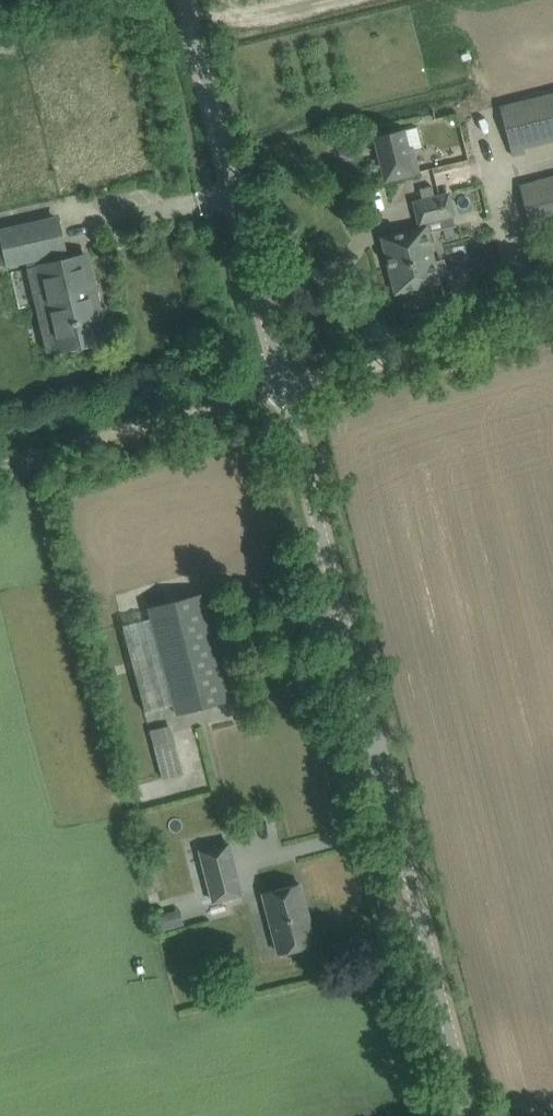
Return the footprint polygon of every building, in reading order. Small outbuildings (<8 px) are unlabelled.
[(500,106),(511,151),(552,141),(552,93),(500,106)] [(385,180),(407,174),(418,171),(413,149),(422,147),(417,126),(375,137),(385,180)] [(519,185),(530,230),(552,224),(552,177),(519,185)] [(420,198),(434,194),(432,184),(418,187),(420,198)] [(414,202),(419,224),(453,215),(448,194),(414,202)] [(35,224),(1,232),(8,263),(8,264),(26,259),(27,267),(26,268),(29,279),(32,293),(43,291),(57,350),(60,349),(72,346),(72,348),(90,344),(90,342),(98,340),(89,299),(95,298),(91,280),(85,254),(73,257),(63,259),(61,251),(64,251),(56,219),(35,224)] [(396,292),(417,287),(438,282),(425,227),(382,238),(387,259),(389,258),(391,266),(389,266),(396,292)] [(179,599),(148,607),(151,618),(123,625),(146,712),(174,704),(176,715),(228,701),(200,594),(179,599)] [(169,725),(151,729),(162,776),(180,772),(169,725)] [(227,844),(198,852),(211,900),(240,893),(227,844)] [(279,954),(293,949),(315,944),(299,884),(263,893),(279,954)] [(163,913),(155,915),(159,931),(167,929),(163,913)]
